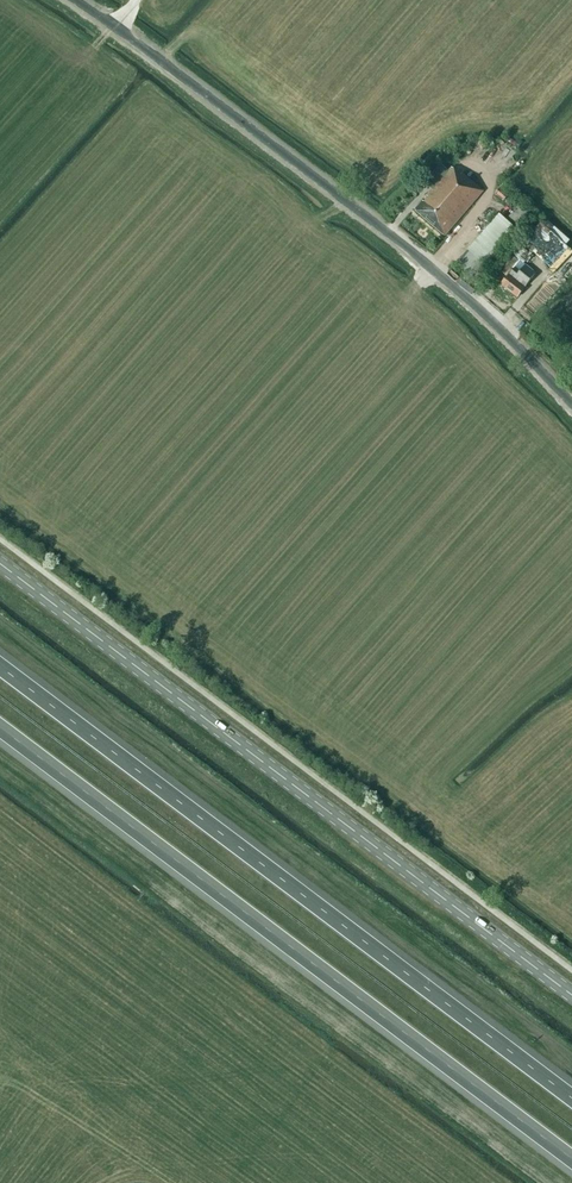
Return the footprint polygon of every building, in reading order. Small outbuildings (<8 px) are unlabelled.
[(461,176),(452,168),(449,172),(441,165),(426,182),(434,189),(415,210),(445,236),(483,192),(462,174),(461,176)] [(508,196),(500,189),(495,194),(503,201),(508,196)] [(520,205),(506,220),(500,214),(469,249),(484,263),(514,228),(517,231),(531,216),(520,205)] [(533,253),(551,268),(569,249),(567,247),(542,223),(513,255),(514,255),(499,272),(505,277),(519,261),(523,264),(533,253)] [(501,285),(517,298),(525,288),(536,274),(526,266),(522,270),(520,268),(519,270),(516,268),(501,285)]
